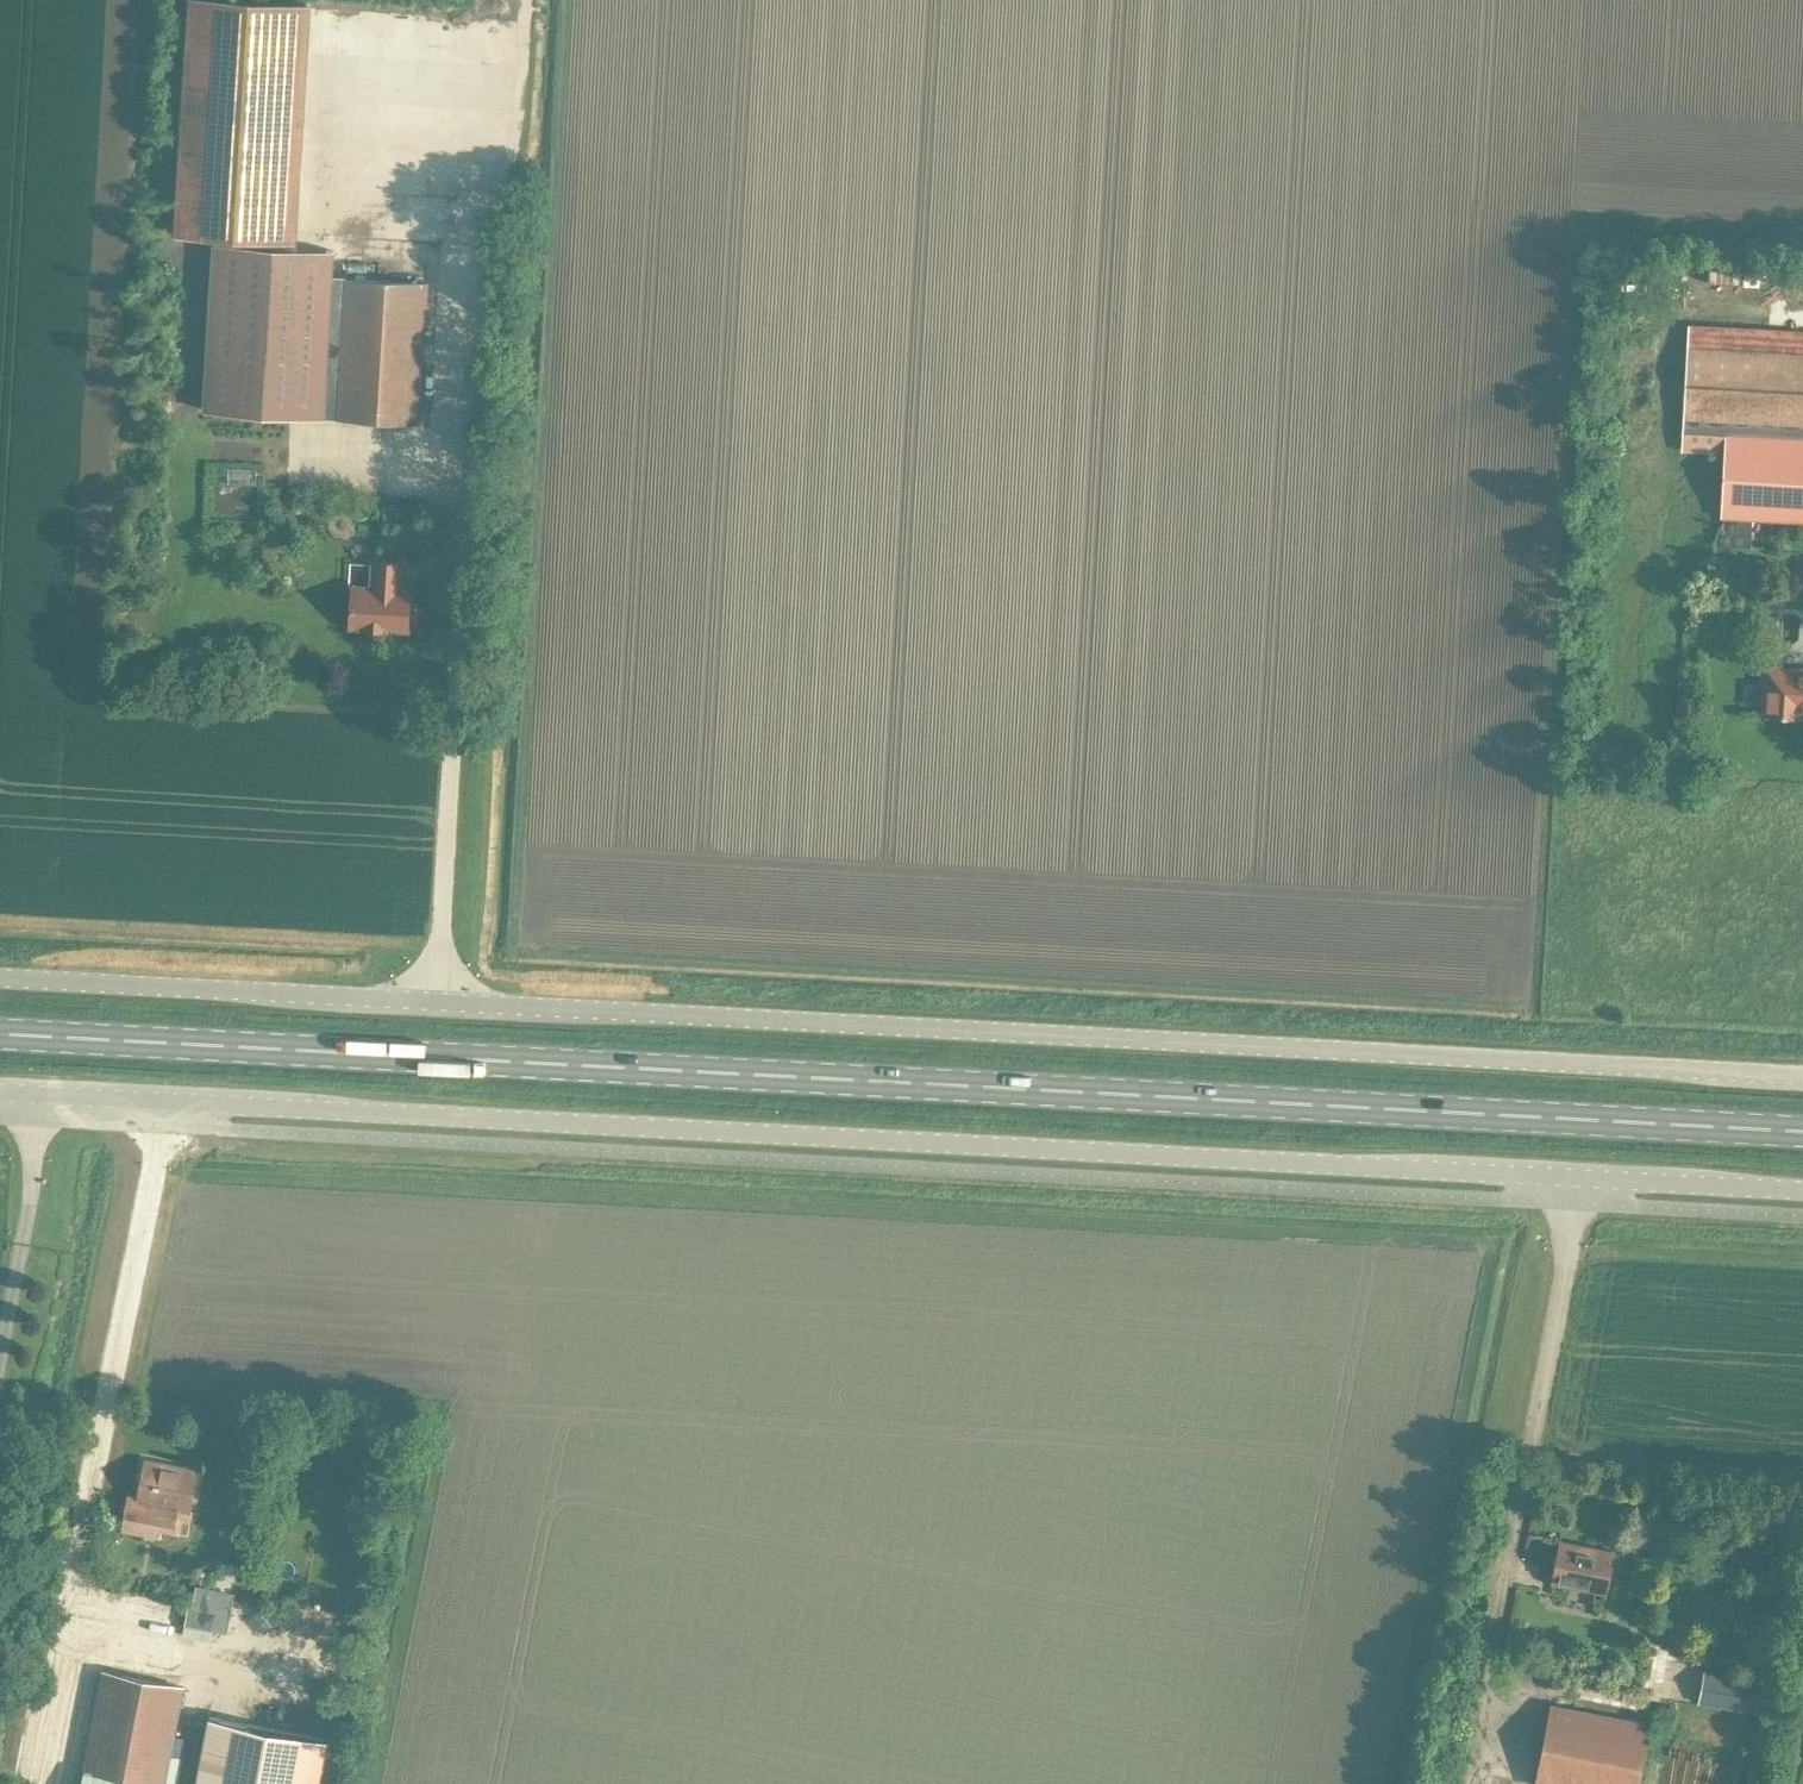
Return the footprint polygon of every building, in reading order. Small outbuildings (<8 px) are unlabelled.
[(271,0),(187,0),(174,232),(297,239),(311,2),(271,0)] [(328,416),(336,278),(338,250),(217,243),(208,409),(328,416)] [(427,283),(336,278),(328,416),(419,421),(427,283)] [(1725,448),(1726,434),(1802,438),(1802,352),(1687,346),(1682,446),(1725,448)] [(1802,520),(1802,438),(1726,434),(1725,448),(1721,515),(1723,515),(1752,517),(1802,520)] [(1752,517),(1723,515),(1723,531),(1716,531),(1716,545),(1751,546),(1752,517)] [(353,586),(350,626),(362,627),(362,628),(387,629),(407,630),(408,626),(412,626),(414,608),(409,607),(410,589),(401,589),(402,563),(374,561),(372,587),(353,586)] [(1765,667),(1765,666),(1764,665),(1761,715),(1802,717),(1802,669),(1765,667)] [(124,1516),(175,1526),(178,1510),(191,1512),(199,1468),(144,1458),(137,1496),(128,1495),(124,1516)] [(1605,1594),(1614,1550),(1560,1540),(1552,1583),(1605,1594)] [(184,1624),(212,1630),(213,1629),(220,1631),(223,1614),(216,1613),(216,1611),(218,1601),(199,1597),(197,1606),(188,1605),(184,1624)] [(87,1766),(165,1781),(183,1684),(103,1669),(85,1766),(87,1766)] [(1761,1679),(1704,1669),(1698,1702),(1755,1712),(1761,1679)] [(1649,1724),(1552,1705),(1536,1783),(1637,1783),(1649,1724)] [(209,1716),(196,1783),(318,1783),(327,1739),(209,1716)] [(164,1782),(165,1781),(87,1766),(83,1783),(175,1783),(164,1782)]
